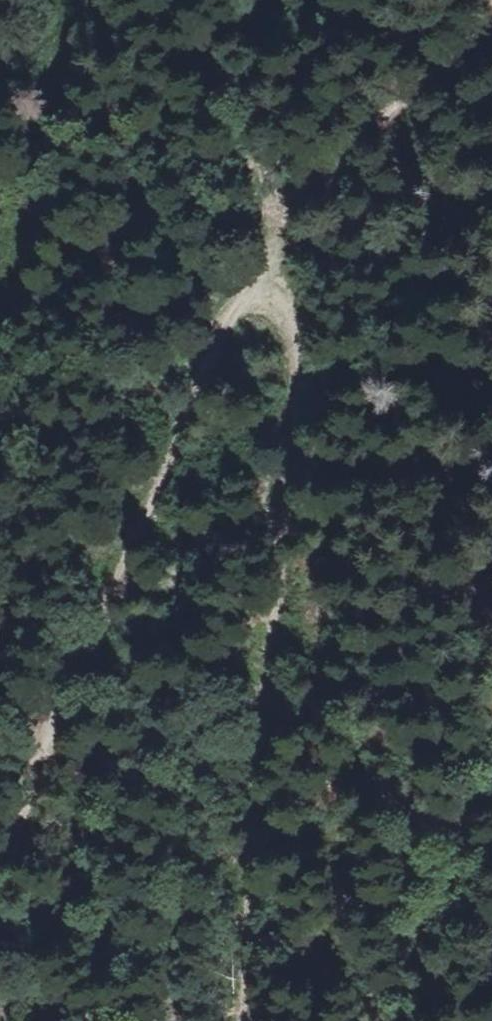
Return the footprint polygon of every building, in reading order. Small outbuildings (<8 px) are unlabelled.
[(340,236),(329,252),(339,259),(350,243),(340,236)]
